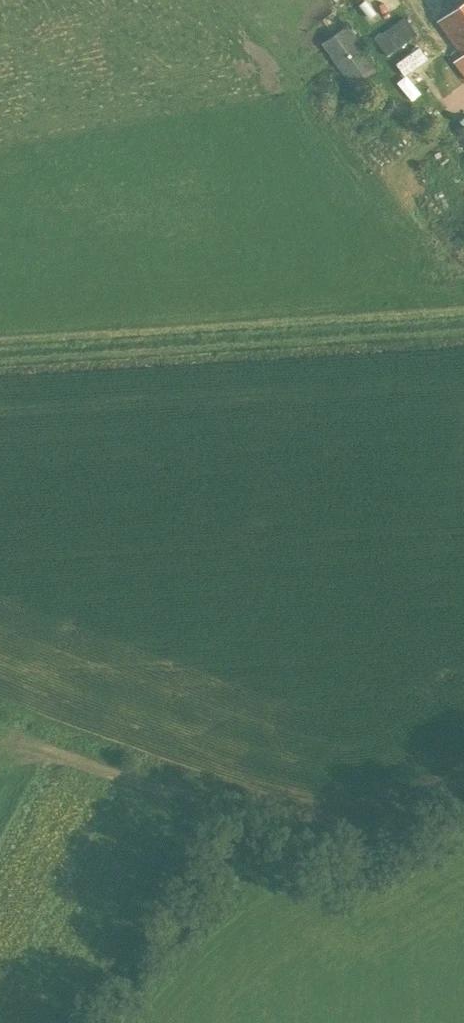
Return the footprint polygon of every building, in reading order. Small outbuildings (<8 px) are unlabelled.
[(437,21),(462,55),(454,61),(463,75),(463,1),(437,21)] [(387,55),(416,34),(403,17),(375,38),(387,55)] [(350,83),(376,64),(347,25),(321,43),(350,83)] [(405,74),(429,57),(421,45),(397,61),(405,74)]
